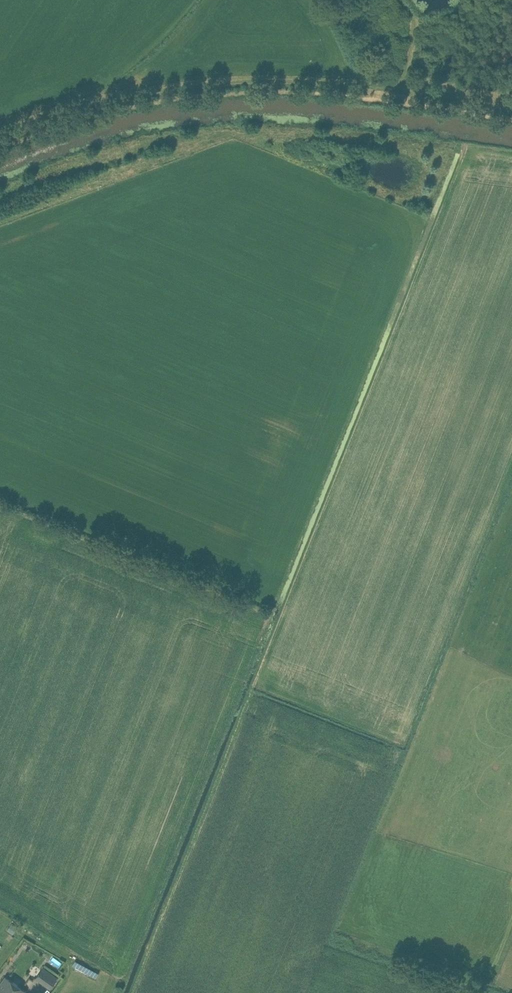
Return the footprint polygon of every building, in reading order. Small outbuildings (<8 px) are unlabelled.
[(12,923),(7,930),(13,934),(18,927),(12,923)] [(35,978),(44,984),(52,974),(43,967),(35,978)] [(52,974),(44,984),(50,989),(58,978),(52,974)] [(0,983),(0,992),(24,992),(26,991),(5,976),(0,983)]
